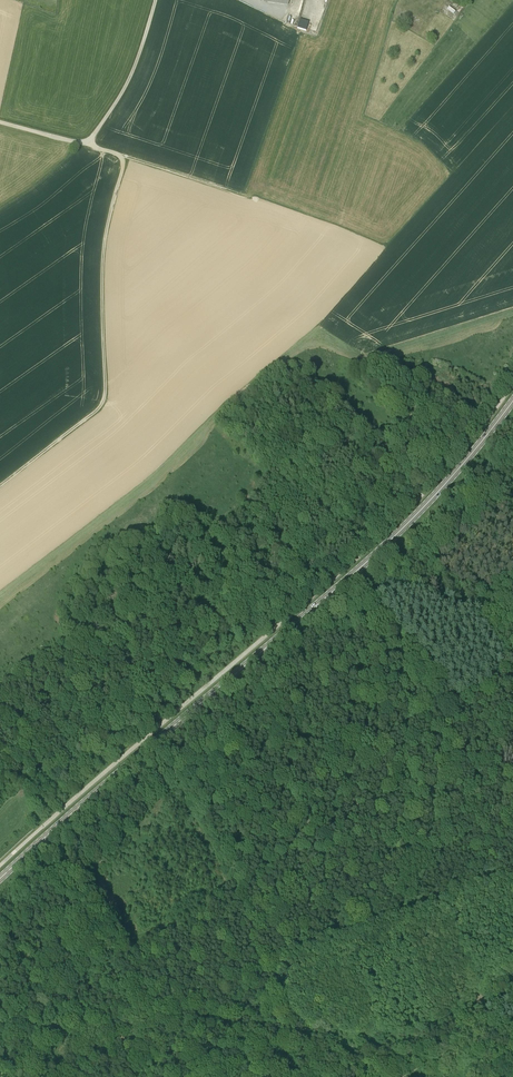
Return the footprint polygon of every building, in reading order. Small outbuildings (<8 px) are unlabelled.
[(311,26),(309,26),(310,22),(301,20),(299,28),(310,31),(311,26)]
